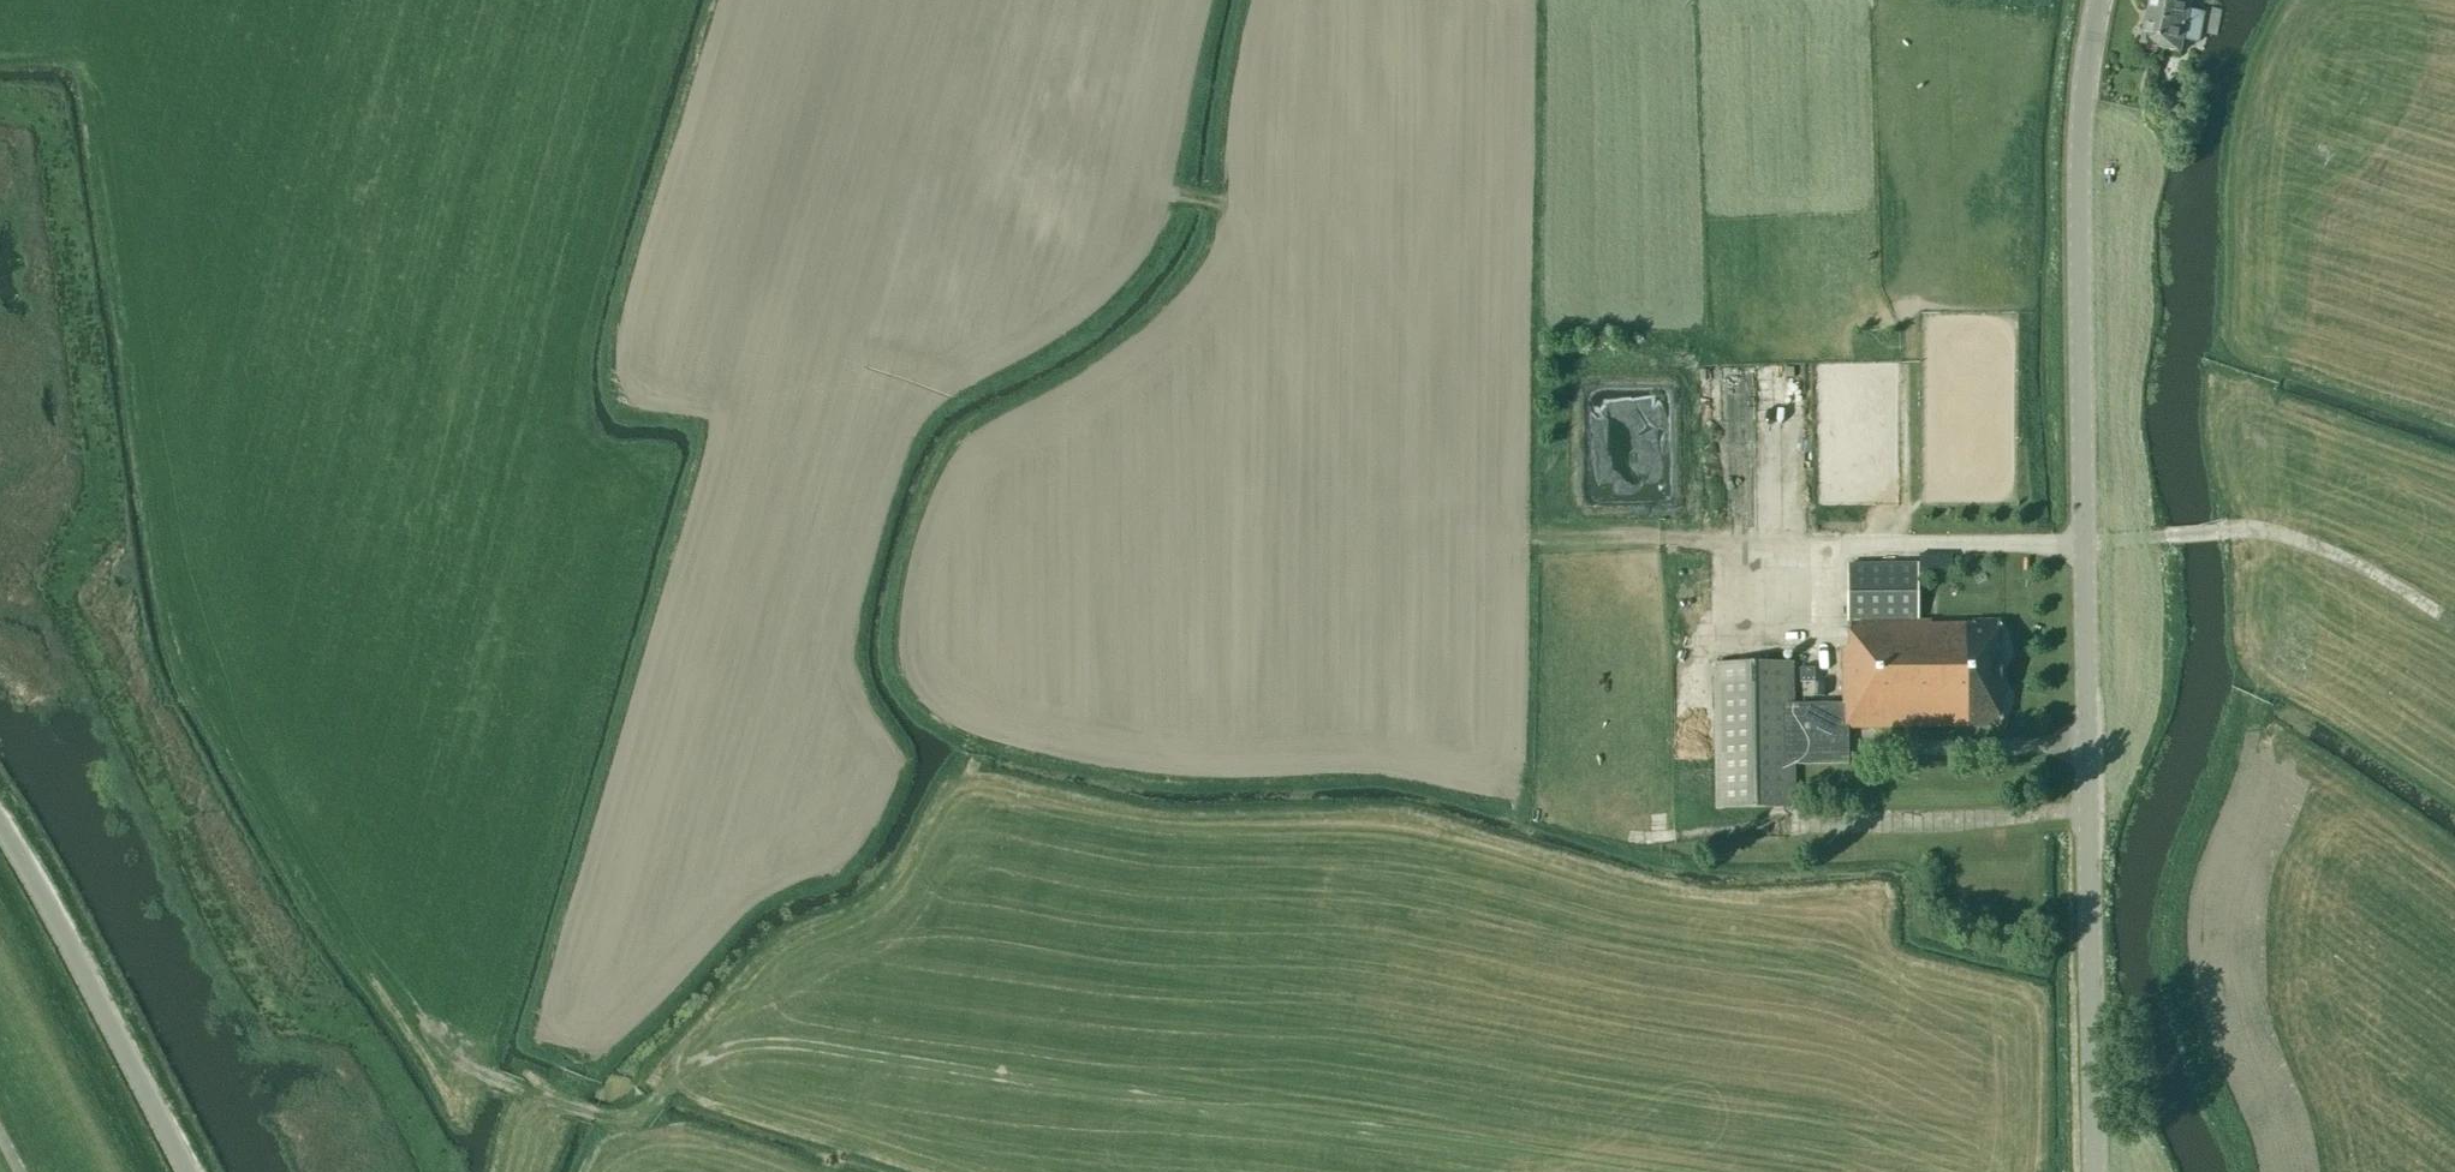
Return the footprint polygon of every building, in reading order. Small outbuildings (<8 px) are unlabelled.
[(2196,42),(2203,11),(2188,8),(2190,0),(2148,0),(2139,44),(2179,52),(2182,39),(2196,42)] [(1972,620),(1972,624),(1930,624),(1930,621),(1917,621),(1916,564),(1847,564),(1848,647),(1842,647),(1842,703),(1793,704),(1792,663),(1713,664),(1715,808),(1794,807),(1793,764),(1847,764),(1847,728),(2000,726),(1999,620),(1972,620)]
